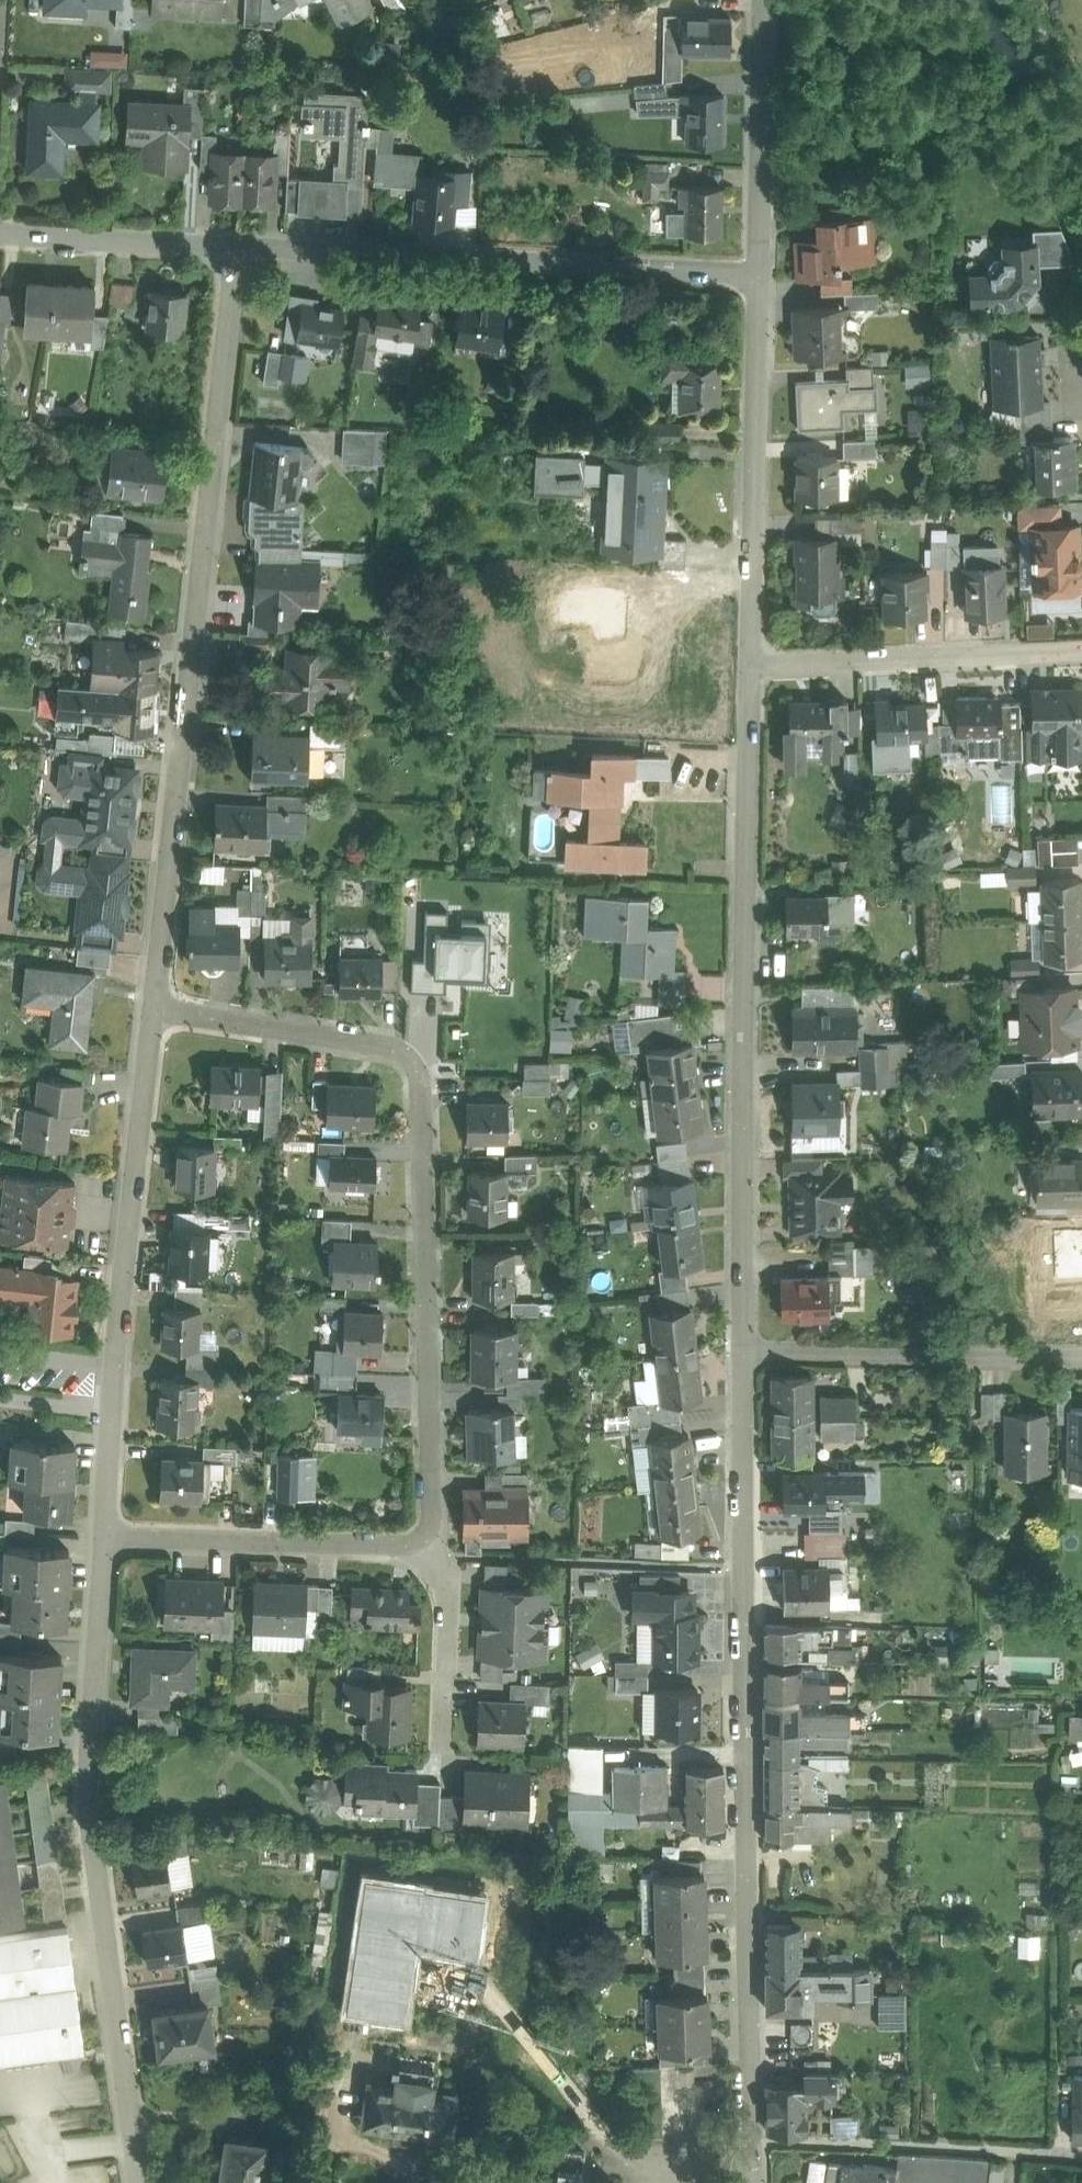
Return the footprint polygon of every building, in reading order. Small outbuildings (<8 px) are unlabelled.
[(46,9),(83,11),(84,0),(46,0),(46,9)] [(119,3),(117,3),(116,27),(116,26),(132,27),(132,28),(132,27),(134,6),(134,0),(119,0),(119,3)] [(151,7),(151,13),(222,17),(223,0),(152,0),(151,7)] [(244,24),(260,25),(260,18),(261,0),(245,0),(244,24)] [(260,18),(275,18),(276,3),(276,0),(261,0),(260,18)] [(340,23),(371,7),(367,0),(328,0),(340,23)] [(151,7),(134,6),(132,27),(132,28),(150,29),(151,13),(151,7)] [(730,18),(697,17),(698,11),(683,11),(682,53),(730,54),(730,18)] [(109,73),(70,71),(69,87),(108,89),(109,73)] [(666,81),(634,84),(636,99),(667,97),(666,81)] [(333,181),(302,179),(300,211),(342,213),(344,184),(360,184),(362,137),(362,136),(358,136),(358,128),(368,129),(368,128),(369,123),(365,123),(366,96),(307,93),(305,126),(311,127),(311,126),(342,128),(341,163),(334,163),(333,181)] [(723,95),(681,94),(681,110),(687,110),(686,142),(723,143),(723,95)] [(98,103),(32,100),(29,169),(35,169),(35,171),(49,172),(49,170),(61,171),(63,137),(96,138),(98,103)] [(190,106),(129,103),(127,139),(146,139),(145,165),(184,167),(186,142),(188,142),(190,106)] [(441,168),(441,175),(420,173),(421,155),(392,152),(392,129),(368,128),(368,129),(358,128),(358,136),(362,136),(362,137),(379,138),(376,178),(418,181),(415,219),(451,222),(453,202),(467,204),(471,170),(441,168)] [(217,135),(202,134),(200,169),(214,170),(214,152),(216,152),(217,135)] [(289,138),(274,137),(273,155),(275,155),(274,172),(287,173),(289,138)] [(216,152),(214,152),(214,170),(212,200),(242,202),(244,154),(216,152)] [(273,155),(244,154),(242,202),(272,203),(274,172),(275,155),(273,155)] [(668,172),(643,171),(643,199),(658,199),(658,187),(668,187),(668,172)] [(302,179),(287,179),(285,210),(300,211),(302,179)] [(360,184),(344,184),(342,213),(358,214),(360,184)] [(722,187),(679,186),(679,201),(685,201),(685,211),(667,211),(666,234),(721,235),(722,187)] [(856,219),(817,221),(818,240),(795,241),(797,278),(820,277),(850,275),(840,275),(839,264),(867,263),(866,237),(857,238),(856,219)] [(1061,228),(1032,230),(1033,245),(1034,245),(1035,265),(1075,263),(1061,228)] [(1033,245),(1004,247),(1005,265),(996,275),(970,277),(972,307),(1015,304),(1036,281),(1035,265),(1034,245),(1033,245)] [(850,275),(820,277),(820,294),(844,293),(851,293),(850,275)] [(95,286),(27,281),(24,328),(90,333),(91,333),(93,315),(95,286)] [(135,285),(112,283),(110,306),(132,308),(135,285)] [(186,293),(151,289),(147,328),(182,332),(186,293)] [(851,293),(844,293),(844,306),(844,309),(877,307),(876,292),(851,293)] [(0,293),(0,324),(10,325),(14,294),(0,293)] [(421,307),(393,302),(394,296),(380,294),(379,300),(378,300),(376,318),(360,316),(353,361),(372,364),(377,331),(415,337),(416,337),(419,318),(421,307)] [(342,309),(303,303),(298,337),(337,343),(342,309)] [(503,309),(462,303),(456,340),(497,347),(500,329),(503,309)] [(844,306),(795,309),(797,356),(856,354),(861,348),(860,337),(855,331),(845,332),(844,309),(844,306)] [(108,316),(93,315),(91,333),(90,333),(89,347),(103,348),(108,316)] [(432,320),(419,318),(416,337),(415,337),(414,341),(428,344),(432,320)] [(685,319),(652,318),(651,338),(684,340),(685,319)] [(516,332),(500,329),(497,347),(499,347),(498,356),(514,358),(516,332)] [(1039,335),(1014,336),(1013,334),(1012,334),(990,335),(990,337),(993,405),(1042,403),(1039,335)] [(295,354),(283,352),(280,376),(303,380),(307,349),(296,348),(295,354)] [(718,361),(683,360),(683,352),(663,352),(662,377),(681,377),(680,410),(717,411),(718,361)] [(872,366),(846,367),(846,380),(873,379),(872,366)] [(846,380),(796,382),(798,429),(843,427),(842,410),(877,408),(876,386),(873,386),(873,379),(846,380)] [(1042,403),(993,405),(983,427),(1019,425),(1020,426),(1021,426),(1051,424),(1050,402),(1042,403)] [(680,427),(680,424),(640,422),(639,440),(679,442),(679,439),(682,439),(682,427),(680,427)] [(1051,424),(1021,426),(1021,442),(1035,442),(1035,440),(1052,439),(1051,424)] [(374,430),(346,428),(345,462),(372,464),(374,430)] [(876,439),(843,440),(843,458),(877,457),(876,439)] [(1052,439),(1035,440),(1035,442),(1037,487),(1074,485),(1072,439),(1052,439)] [(308,447),(255,441),(255,442),(260,443),(257,469),(252,469),(249,495),(292,501),(294,483),(297,483),(299,464),(306,465),(312,460),(313,453),(308,447)] [(168,452),(112,446),(107,490),(163,496),(168,452)] [(584,456),(536,453),(534,491),(582,493),(583,481),(584,463),(584,456)] [(665,460),(608,457),(607,464),(584,463),(583,481),(607,482),(604,550),(658,553),(660,553),(661,538),(665,460)] [(836,457),(796,457),(796,497),(836,497),(836,457)] [(292,501),(249,495),(247,527),(249,531),(254,534),(259,534),(257,559),(300,561),(300,548),(303,502),(292,501)] [(1058,504),(1018,506),(1017,507),(1018,529),(1032,529),(1032,528),(1059,526),(1058,504)] [(123,513),(92,509),(90,529),(89,538),(109,540),(109,536),(119,537),(119,532),(120,532),(120,530),(121,530),(123,513)] [(861,513),(830,515),(830,531),(860,531),(861,513)] [(1059,526),(1032,528),(1032,529),(1034,554),(1030,554),(1030,562),(1034,562),(1034,566),(1037,565),(1036,559),(1050,559),(1052,589),(1079,588),(1078,570),(1078,569),(1080,567),(1081,564),(1080,561),(1079,559),(1077,557),(1077,555),(1078,555),(1076,525),(1059,526)] [(121,530),(120,530),(120,532),(119,532),(119,537),(109,536),(109,540),(89,538),(87,555),(84,555),(83,562),(114,566),(108,611),(145,615),(151,568),(140,567),(142,550),(150,550),(152,534),(121,530)] [(835,537),(797,537),(797,562),(799,562),(800,596),(810,596),(810,608),(817,614),(829,614),(835,607),(835,537)] [(686,539),(661,538),(660,553),(658,553),(658,566),(685,568),(686,539)] [(946,541),(931,541),(931,567),(946,568),(946,545),(946,541)] [(959,545),(946,545),(946,568),(959,568),(959,545)] [(344,550),(300,548),(300,561),(319,562),(319,563),(343,565),(344,563),(344,551),(344,550)] [(368,553),(344,551),(344,563),(368,565),(368,553)] [(996,551),(963,553),(966,614),(1004,613),(1001,566),(997,566),(996,551)] [(300,561),(257,559),(256,599),(259,599),(257,620),(258,621),(278,622),(297,623),(299,593),(317,594),(319,563),(319,562),(300,561)] [(926,571),(883,574),(885,618),(925,616),(923,590),(927,590),(926,571)] [(628,583),(592,582),(591,596),(552,594),(551,618),(596,619),(594,679),(641,680),(641,652),(623,652),(624,615),(627,615),(628,583)] [(126,626),(68,620),(66,638),(96,640),(124,642),(126,626)] [(278,622),(258,621),(257,620),(249,620),(248,633),(273,635),(277,635),(278,622)] [(248,633),(241,633),(239,659),(272,660),(273,635),(248,633)] [(157,651),(124,648),(124,642),(96,640),(93,686),(119,688),(154,690),(157,651)] [(332,650),(288,648),(287,668),(270,667),(268,697),(293,699),(293,703),(329,705),(330,685),(348,686),(349,656),(332,655),(332,650)] [(93,686),(58,684),(56,715),(95,718),(96,709),(118,711),(119,688),(93,686)] [(154,690),(119,688),(118,711),(116,727),(151,729),(154,690)] [(1078,690),(1033,691),(1033,702),(1034,728),(1021,728),(1021,731),(1021,755),(1051,755),(1051,756),(1079,755),(1078,690)] [(958,722),(939,723),(940,752),(964,751),(964,753),(966,753),(966,755),(967,755),(969,758),(974,758),(975,755),(976,758),(982,758),(983,755),(984,758),(990,758),(991,755),(992,758),(997,758),(998,754),(999,754),(999,735),(999,731),(998,703),(997,697),(982,697),(982,692),(969,692),(969,697),(957,698),(958,722)] [(828,699),(828,702),(789,702),(789,737),(783,736),(783,768),(805,768),(805,737),(823,737),(822,745),(843,745),(843,733),(847,733),(860,733),(860,707),(847,707),(847,699),(828,699)] [(924,704),(889,705),(889,700),(875,701),(877,737),(873,737),(874,765),(909,764),(908,737),(925,737),(926,737),(925,724),(924,704)] [(1033,702),(1020,703),(1021,728),(1034,728),(1033,702)] [(1020,703),(998,703),(999,731),(1021,731),(1021,728),(1020,703)] [(341,724),(311,723),(310,738),(310,740),(341,741),(341,724)] [(939,723),(925,724),(926,737),(925,737),(926,753),(940,752),(939,723)] [(118,735),(87,732),(85,751),(116,754),(118,735)] [(310,738),(253,735),(251,772),(308,775),(310,740),(310,738)] [(102,754),(71,750),(70,765),(101,769),(102,754)] [(860,752),(844,752),(844,783),(859,783),(860,752)] [(634,756),(592,754),(592,772),(551,770),(547,769),(547,770),(549,771),(548,796),(591,798),(589,839),(567,838),(566,863),(595,865),(644,867),(645,842),(617,840),(619,800),(620,800),(621,775),(633,775),(634,756)] [(669,758),(644,757),(643,775),(668,776),(669,758)] [(70,765),(63,765),(61,786),(65,792),(84,794),(87,798),(85,817),(81,820),(52,817),(46,822),(44,837),(49,837),(94,843),(95,835),(130,838),(132,839),(139,773),(101,769),(70,765)] [(547,770),(534,770),(533,795),(548,796),(549,771),(547,770)] [(306,794),(273,793),(273,807),(272,808),(297,810),(305,810),(306,794)] [(273,807),(215,805),(214,842),(243,844),(243,846),(264,847),(265,828),(278,829),(278,833),(287,833),(287,829),(288,829),(289,812),(297,812),(297,810),(272,808),(273,807)] [(858,813),(841,805),(833,822),(850,830),(858,813)] [(1040,863),(1080,862),(1079,834),(1039,835),(1040,863)] [(130,838),(95,835),(94,843),(93,856),(127,860),(130,838)] [(127,860),(93,856),(94,843),(49,837),(47,864),(41,869),(39,880),(44,886),(82,891),(77,929),(81,930),(115,933),(121,934),(123,914),(126,914),(128,894),(126,893),(128,873),(126,873),(127,860)] [(249,880),(248,862),(203,864),(204,882),(249,880)] [(250,864),(251,887),(263,886),(261,863),(250,864)] [(1035,867),(1007,868),(1007,883),(1036,882),(1035,867)] [(1078,878),(1042,880),(1044,920),(1080,918),(1078,878)] [(252,890),(237,890),(237,914),(251,914),(252,890)] [(266,890),(252,890),(251,914),(265,914),(266,890)] [(825,893),(825,896),(786,897),(786,931),(819,931),(819,940),(839,939),(839,925),(851,925),(851,893),(825,893)] [(676,929),(646,927),(647,898),(585,895),(583,935),(621,937),(619,974),(659,976),(659,969),(674,970),(676,929)] [(215,908),(192,908),(192,923),(191,962),(237,962),(238,924),(215,923),(215,908)] [(418,958),(417,987),(448,987),(448,977),(495,977),(496,931),(448,930),(448,909),(423,909),(422,928),(430,928),(430,958),(418,958)] [(1044,920),(1045,960),(1081,958),(1081,956),(1080,918),(1044,920)] [(115,933),(81,930),(79,947),(111,951),(113,951),(115,933)] [(296,931),(282,930),(282,938),(266,938),(265,978),(309,978),(310,939),(297,938),(296,938),(296,931)] [(79,947),(78,947),(77,962),(109,966),(111,951),(79,947)] [(382,958),(339,958),(339,995),(381,995),(382,958)] [(1039,958),(1010,959),(1011,976),(1039,974),(1039,958)] [(94,973),(27,966),(24,1000),(60,1004),(57,1027),(52,1026),(51,1042),(86,1046),(90,1006),(84,1005),(88,973),(93,974),(94,973)] [(674,970),(659,969),(659,976),(657,1005),(684,1006),(686,970),(674,970)] [(1011,976),(1009,976),(1010,996),(1021,996),(1021,989),(1042,988),(1042,974),(1039,974),(1011,976)] [(1021,989),(1021,996),(1023,1034),(1020,1037),(1020,1043),(1027,1049),(1033,1049),(1036,1045),(1050,1045),(1076,1044),(1076,1028),(1081,1021),(1081,1012),(1081,1010),(1075,1003),(1074,986),(1042,988),(1021,989)] [(553,996),(554,1023),(579,1022),(577,995),(553,996)] [(855,1048),(855,1008),(792,1009),(792,1049),(855,1048)] [(673,1014),(626,1020),(630,1051),(641,1050),(649,1049),(649,1047),(691,1042),(691,1044),(701,1043),(698,1023),(675,1026),(673,1014)] [(573,1049),(573,1026),(551,1026),(551,1048),(573,1049)] [(691,1042),(649,1047),(649,1049),(641,1050),(642,1053),(645,1055),(647,1056),(650,1056),(652,1076),(659,1075),(661,1094),(697,1090),(691,1044),(691,1042)] [(1076,1044),(1050,1045),(1050,1059),(1077,1058),(1076,1044)] [(1024,1061),(992,1062),(992,1076),(1025,1075),(1024,1061)] [(549,1063),(524,1063),(524,1078),(549,1078),(549,1063)] [(261,1067),(216,1064),(215,1100),(259,1103),(261,1067)] [(92,1068),(64,1065),(62,1079),(81,1082),(81,1083),(90,1084),(92,1068)] [(1031,1073),(1032,1108),(1050,1108),(1050,1112),(1081,1111),(1081,1071),(1031,1073)] [(62,1079),(41,1077),(37,1107),(29,1106),(26,1128),(35,1129),(33,1145),(65,1149),(69,1112),(78,1113),(81,1083),(81,1082),(62,1079)] [(329,1081),(313,1080),(313,1106),(327,1107),(328,1083),(329,1083),(329,1081)] [(329,1083),(328,1083),(327,1107),(327,1123),(375,1124),(376,1085),(329,1083)] [(838,1085),(792,1085),(792,1128),(795,1128),(813,1128),(813,1125),(838,1125),(838,1107),(838,1085)] [(697,1090),(661,1094),(663,1113),(657,1114),(659,1134),(702,1128),(697,1090)] [(506,1105),(466,1105),(466,1141),(485,1141),(485,1139),(505,1139),(506,1105)] [(838,1125),(813,1125),(813,1128),(795,1128),(795,1153),(801,1153),(801,1155),(807,1155),(807,1153),(847,1153),(847,1107),(838,1107),(838,1125)] [(241,1137),(215,1135),(214,1148),(214,1149),(240,1150),(241,1137)] [(345,1141),(320,1140),(319,1155),(330,1156),(330,1155),(344,1155),(345,1141)] [(685,1141),(656,1144),(658,1160),(687,1156),(685,1141)] [(1045,1142),(1021,1143),(1021,1162),(1034,1162),(1034,1160),(1045,1160),(1045,1142)] [(214,1148),(179,1146),(177,1187),(212,1189),(214,1149),(214,1148)] [(535,1154),(505,1155),(505,1171),(506,1171),(506,1172),(535,1173),(535,1154)] [(344,1155),(330,1155),(330,1156),(319,1155),(318,1182),(329,1183),(329,1185),(375,1188),(376,1157),(344,1155)] [(687,1156),(658,1160),(661,1183),(689,1179),(687,1156)] [(822,1158),(783,1159),(783,1175),(792,1175),(792,1174),(822,1173),(822,1158)] [(1034,1160),(1034,1162),(1035,1200),(1067,1199),(1081,1198),(1081,1159),(1045,1160),(1034,1160)] [(505,1171),(470,1171),(469,1215),(505,1215),(506,1172),(506,1171),(505,1171)] [(822,1173),(792,1174),(792,1175),(793,1232),(837,1231),(836,1198),(849,1198),(849,1176),(836,1177),(835,1173),(822,1173)] [(5,1174),(0,1218),(0,1236),(68,1244),(74,1182),(5,1174)] [(661,1183),(650,1184),(652,1201),(646,1202),(648,1219),(654,1218),(655,1226),(660,1225),(695,1221),(690,1179),(689,1179),(661,1183)] [(1073,1215),(1039,1215),(1039,1231),(1054,1231),(1053,1230),(1073,1229),(1073,1215)] [(350,1219),(324,1218),(323,1242),(333,1242),(333,1241),(349,1242),(350,1219)] [(695,1221),(660,1225),(665,1269),(701,1265),(695,1221)] [(208,1230),(173,1228),(171,1270),(206,1271),(208,1230)] [(1053,1230),(1054,1231),(1055,1278),(1081,1277),(1081,1229),(1073,1229),(1053,1230)] [(349,1242),(333,1241),(333,1242),(331,1281),(376,1283),(377,1271),(379,1271),(379,1264),(377,1264),(378,1243),(349,1242)] [(827,1244),(827,1271),(876,1271),(876,1245),(827,1244)] [(513,1251),(474,1251),(474,1297),(512,1297),(513,1251)] [(51,1257),(25,1254),(23,1269),(49,1272),(51,1257)] [(49,1272),(23,1269),(0,1267),(0,1288),(5,1288),(4,1296),(32,1300),(29,1327),(71,1331),(76,1280),(57,1278),(49,1272)] [(685,1271),(659,1274),(661,1291),(687,1288),(685,1271)] [(828,1277),(780,1278),(781,1318),(829,1317),(828,1277)] [(661,1291),(656,1292),(657,1306),(689,1302),(687,1288),(661,1291)] [(202,1290),(176,1289),(175,1302),(191,1303),(191,1308),(201,1309),(202,1290)] [(537,1301),(511,1301),(511,1314),(537,1314),(537,1301)] [(191,1303),(175,1302),(175,1308),(165,1307),(163,1346),(197,1348),(198,1329),(200,1329),(201,1309),(191,1308),(191,1303)] [(690,1308),(651,1312),(657,1357),(695,1353),(690,1308)] [(345,1310),(344,1311),(342,1349),(357,1350),(381,1351),(383,1313),(345,1310)] [(514,1329),(474,1329),(474,1376),(507,1377),(514,1377),(514,1329)] [(342,1349),(335,1349),(333,1373),(356,1374),(357,1350),(342,1349)] [(695,1353),(657,1357),(662,1399),(662,1402),(678,1400),(701,1398),(695,1353)] [(356,1374),(333,1373),(332,1386),(356,1387),(356,1374)] [(811,1375),(774,1375),(774,1417),(812,1416),(811,1375)] [(514,1377),(507,1377),(507,1393),(524,1393),(538,1393),(538,1377),(514,1377)] [(197,1380),(161,1378),(159,1426),(199,1428),(200,1407),(196,1407),(197,1380)] [(993,1392),(981,1392),(981,1417),(993,1416),(993,1392)] [(1009,1392),(993,1392),(993,1416),(993,1417),(1006,1417),(1007,1411),(1009,1411),(1009,1392)] [(383,1395),(339,1393),(338,1428),(354,1428),(353,1450),(342,1450),(342,1458),(379,1460),(380,1436),(381,1436),(383,1395)] [(507,1393),(497,1393),(498,1409),(508,1408),(508,1411),(524,1410),(524,1393),(507,1393)] [(856,1395),(820,1395),(821,1416),(854,1416),(856,1416),(856,1395)] [(662,1399),(628,1403),(630,1426),(659,1422),(680,1420),(678,1400),(662,1402),(662,1399)] [(498,1409),(468,1410),(470,1456),(509,1455),(508,1411),(508,1408),(498,1409)] [(1071,1409),(1070,1459),(1081,1459),(1081,1409),(1071,1409)] [(1009,1411),(1007,1411),(1006,1417),(1006,1470),(1008,1470),(1008,1464),(1042,1465),(1042,1470),(1044,1470),(1044,1446),(1040,1446),(1040,1424),(1044,1424),(1044,1411),(1009,1411)] [(812,1416),(774,1417),(774,1458),(776,1458),(781,1458),(812,1458),(812,1457),(812,1416)] [(854,1416),(821,1416),(821,1437),(854,1437),(854,1416)] [(659,1422),(630,1426),(632,1442),(650,1440),(650,1439),(661,1437),(659,1422)] [(661,1437),(650,1439),(650,1440),(656,1489),(694,1484),(688,1434),(661,1437)] [(74,1443),(13,1439),(11,1479),(27,1480),(72,1483),(74,1443)] [(277,1495),(315,1496),(316,1455),(278,1454),(277,1495)] [(812,1458),(781,1458),(781,1473),(782,1473),(782,1471),(812,1471),(813,1457),(812,1457),(812,1458)] [(204,1460),(162,1458),(159,1497),(202,1499),(202,1498),(209,1498),(210,1476),(203,1476),(204,1460)] [(824,1472),(824,1471),(812,1471),(782,1471),(782,1473),(783,1510),(809,1510),(824,1510),(824,1508),(840,1508),(840,1494),(839,1494),(839,1472),(824,1472)] [(527,1472),(501,1472),(500,1485),(501,1485),(527,1485),(527,1472)] [(857,1472),(839,1472),(839,1494),(840,1494),(857,1494),(857,1472)] [(72,1483),(27,1480),(25,1513),(70,1516),(72,1483)] [(694,1484),(656,1489),(661,1537),(700,1532),(694,1484)] [(501,1491),(464,1492),(464,1491),(463,1491),(464,1533),(465,1533),(482,1533),(482,1543),(511,1543),(511,1532),(528,1532),(528,1491),(527,1485),(501,1485),(501,1491)] [(840,1508),(824,1508),(824,1510),(809,1510),(809,1531),(840,1530),(840,1508)] [(35,1519),(6,1517),(5,1532),(34,1534),(35,1519)] [(830,1531),(806,1531),(806,1556),(830,1556),(830,1531)] [(482,1533),(465,1533),(465,1552),(481,1552),(482,1543),(482,1533)] [(639,1558),(697,1560),(697,1545),(639,1543),(639,1558)] [(69,1549),(8,1545),(7,1559),(12,1559),(11,1584),(6,1583),(5,1586),(16,1587),(16,1586),(66,1589),(69,1549)] [(507,1564),(485,1563),(484,1586),(506,1587),(507,1564)] [(842,1568),(784,1568),(784,1608),(829,1608),(829,1589),(842,1589),(842,1568)] [(978,1572),(968,1572),(968,1581),(978,1581),(978,1572)] [(680,1574),(640,1574),(640,1590),(679,1590),(680,1574)] [(197,1579),(166,1578),(166,1580),(169,1580),(167,1620),(164,1620),(164,1622),(212,1625),(221,1625),(221,1608),(222,1580),(208,1580),(208,1581),(196,1581),(197,1579)] [(306,1584),(255,1582),(253,1628),(304,1630),(305,1608),(306,1584)] [(319,1584),(306,1584),(305,1608),(309,1608),(309,1609),(318,1609),(319,1585),(319,1584)] [(332,1586),(319,1585),(318,1609),(318,1611),(331,1612),(332,1586)] [(66,1589),(16,1586),(16,1587),(14,1621),(14,1623),(21,1623),(64,1626),(66,1589)] [(408,1589),(353,1586),(352,1610),(368,1611),(368,1627),(371,1628),(371,1626),(406,1627),(406,1621),(420,1622),(420,1617),(419,1617),(419,1605),(407,1604),(408,1589)] [(506,1587),(484,1586),(481,1654),(503,1655),(542,1657),(543,1639),(541,1639),(541,1623),(548,1624),(549,1622),(541,1622),(542,1606),(544,1606),(545,1589),(506,1587)] [(640,1590),(637,1590),(637,1591),(632,1593),(631,1608),(637,1611),(637,1612),(655,1612),(655,1611),(688,1611),(688,1591),(679,1590),(640,1590)] [(234,1608),(221,1608),(221,1625),(212,1625),(211,1637),(233,1638),(234,1608)] [(688,1611),(655,1611),(655,1612),(637,1612),(637,1659),(647,1659),(647,1660),(697,1660),(697,1612),(688,1611)] [(808,1614),(784,1613),(783,1625),(807,1625),(808,1625),(808,1614)] [(870,1616),(825,1614),(825,1626),(832,1626),(870,1627),(870,1616)] [(0,1620),(0,1638),(20,1639),(21,1623),(14,1623),(14,1621),(0,1620)] [(807,1625),(783,1625),(764,1624),(764,1654),(801,1654),(801,1641),(832,1641),(832,1626),(825,1626),(808,1625),(807,1625)] [(0,1638),(0,1653),(0,1652),(20,1653),(20,1639),(0,1638)] [(601,1643),(580,1648),(583,1661),(604,1657),(601,1643)] [(194,1649),(134,1647),(132,1701),(138,1701),(167,1702),(168,1677),(193,1678),(194,1649)] [(840,1649),(828,1649),(828,1653),(819,1652),(819,1661),(855,1662),(855,1652),(840,1652),(840,1649)] [(0,1652),(0,1653),(0,1691),(59,1695),(61,1656),(20,1653),(0,1652)] [(503,1655),(481,1654),(480,1677),(502,1678),(503,1655)] [(637,1659),(617,1659),(617,1675),(647,1675),(647,1660),(647,1659),(637,1659)] [(380,1667),(347,1665),(347,1681),(380,1682),(380,1667)] [(802,1679),(801,1679),(801,1666),(764,1665),(764,1694),(828,1695),(828,1680),(802,1679)] [(647,1675),(617,1675),(617,1690),(647,1690),(647,1675)] [(840,1680),(828,1680),(828,1695),(839,1696),(840,1680)] [(405,1688),(383,1687),(383,1682),(380,1682),(347,1681),(346,1692),(344,1692),(344,1696),(346,1696),(346,1704),(370,1705),(370,1722),(375,1722),(375,1733),(393,1734),(393,1730),(407,1730),(409,1703),(405,1703),(405,1688)] [(551,1683),(511,1681),(510,1701),(525,1702),(550,1703),(551,1683)] [(697,1689),(658,1689),(658,1731),(697,1731),(697,1689)] [(0,1691),(0,1731),(56,1735),(59,1695),(0,1691)] [(510,1701),(479,1699),(477,1741),(517,1743),(518,1722),(524,1723),(525,1702),(510,1701)] [(819,1704),(816,1701),(799,1701),(764,1700),(764,1729),(799,1729),(812,1729),(827,1729),(848,1729),(848,1712),(819,1712),(819,1704)] [(167,1702),(138,1701),(138,1714),(166,1716),(166,1714),(167,1702)] [(864,1712),(848,1712),(848,1729),(848,1730),(864,1730),(864,1712)] [(166,1716),(138,1714),(138,1730),(177,1731),(178,1715),(166,1714),(166,1716)] [(1070,1717),(1069,1735),(1081,1735),(1081,1718),(1070,1717)] [(799,1729),(764,1729),(765,1755),(799,1756),(799,1745),(799,1729)] [(812,1729),(799,1729),(799,1745),(812,1745),(812,1729)] [(827,1729),(812,1729),(812,1745),(827,1745),(827,1729)] [(848,1729),(827,1729),(827,1745),(848,1745),(848,1730),(848,1729)] [(0,1743),(0,1761),(17,1759),(15,1743),(0,1743)] [(568,1799),(600,1800),(600,1790),(601,1744),(569,1744),(568,1799)] [(799,1756),(765,1755),(765,1805),(793,1806),(828,1807),(827,1802),(827,1787),(817,1785),(817,1784),(815,1784),(819,1769),(819,1770),(820,1768),(809,1764),(799,1764),(799,1761),(799,1756)] [(826,1770),(826,1756),(808,1756),(809,1764),(820,1768),(826,1770)] [(387,1764),(346,1762),(345,1789),(340,1789),(340,1787),(331,1777),(318,1777),(308,1786),(307,1799),(316,1809),(330,1809),(339,1800),(339,1799),(345,1799),(345,1800),(357,1800),(357,1807),(361,1807),(362,1800),(381,1801),(381,1802),(383,1802),(383,1811),(414,1812),(415,1812),(416,1790),(417,1769),(405,1768),(405,1770),(387,1769),(387,1764)] [(605,1824),(672,1824),(672,1805),(666,1806),(666,1784),(662,1784),(662,1765),(614,1766),(614,1790),(615,1801),(605,1801),(605,1824)] [(723,1767),(685,1767),(685,1805),(672,1805),(672,1824),(723,1824),(723,1767)] [(47,1770),(25,1773),(29,1802),(51,1799),(47,1770)] [(528,1774),(466,1771),(465,1796),(464,1820),(466,1820),(526,1822),(528,1774)] [(440,1791),(416,1790),(415,1812),(414,1812),(413,1823),(438,1824),(440,1795),(440,1791)] [(615,1801),(614,1790),(600,1790),(600,1800),(568,1799),(568,1855),(605,1855),(605,1824),(605,1801),(615,1801)] [(465,1796),(440,1795),(438,1824),(438,1826),(465,1827),(466,1820),(464,1820),(465,1796)] [(51,1799),(29,1802),(33,1830),(55,1827),(51,1799)] [(0,1806),(0,1835),(11,1833),(7,1805),(0,1806)] [(793,1806),(765,1806),(765,1840),(812,1840),(812,1821),(798,1821),(793,1816),(793,1806)] [(828,1807),(793,1806),(793,1816),(798,1821),(812,1821),(851,1821),(851,1807),(828,1807)] [(55,1827),(33,1830),(37,1859),(58,1856),(55,1827)] [(0,1835),(0,1863),(15,1861),(11,1833),(0,1835)] [(186,1837),(157,1836),(159,1852),(166,1851),(167,1856),(188,1853),(186,1837)] [(159,1852),(132,1855),(138,1894),(172,1889),(167,1856),(166,1851),(159,1852)] [(58,1856),(37,1859),(40,1887),(62,1884),(58,1856)] [(701,1860),(669,1859),(670,1874),(701,1873),(701,1860)] [(0,1863),(0,1892),(19,1890),(15,1861),(0,1863)] [(340,1869),(324,1867),(322,1884),(337,1886),(340,1869)] [(670,1874),(655,1874),(656,1902),(704,1901),(703,1873),(701,1873),(670,1874)] [(62,1884),(40,1887),(44,1916),(66,1913),(62,1884)] [(0,1892),(0,1922),(22,1919),(19,1890),(0,1892)] [(704,1901),(656,1902),(657,1929),(705,1928),(704,1901)] [(329,1951),(335,1910),(322,1908),(316,1949),(329,1951)] [(1053,1910),(1033,1910),(1033,1924),(1053,1924),(1053,1910)] [(177,1912),(158,1915),(160,1926),(179,1923),(177,1912)] [(160,1926),(143,1929),(148,1963),(187,1958),(183,1923),(179,1923),(160,1926)] [(801,1955),(800,1925),(766,1925),(766,1969),(829,1969),(829,1955),(801,1955)] [(0,1936),(0,2060),(84,2048),(68,1927),(0,1936)] [(705,1928),(657,1929),(657,1957),(672,1957),(704,1956),(706,1955),(705,1928)] [(845,1969),(845,1945),(829,1945),(829,1955),(829,1969),(840,1969),(845,1969)] [(704,1956),(672,1957),(673,1962),(674,1962),(674,1969),(704,1968),(704,1956)] [(868,1961),(857,1961),(857,1969),(868,1969),(868,1961)] [(704,1968),(674,1969),(675,1982),(704,1981),(704,1968)] [(829,1969),(766,1969),(766,2009),(801,2008),(801,1991),(840,1991),(840,1969),(829,1969)] [(857,1969),(845,1969),(840,1969),(840,1991),(840,1998),(868,1998),(868,1969),(857,1969)] [(218,1974),(189,1978),(193,2006),(207,2004),(221,2002),(218,1974)] [(906,1993),(878,1992),(878,2027),(906,2028),(906,1993)] [(707,1994),(661,1996),(658,1996),(659,2023),(707,2022),(707,1994)] [(193,2006),(154,2011),(160,2053),(213,2046),(207,2004),(193,2006)] [(707,2022),(659,2023),(660,2050),(708,2049),(707,2022)] [(435,2059),(400,2054),(397,2075),(396,2075),(396,2081),(383,2079),(382,2085),(371,2083),(365,2124),(398,2129),(397,2135),(415,2138),(416,2132),(449,2137),(455,2096),(431,2092),(433,2081),(432,2081),(435,2059)] [(659,2066),(631,2067),(634,2137),(662,2136),(659,2066)] [(832,2072),(806,2071),(806,2085),(832,2086),(832,2072)] [(1073,2075),(1073,2091),(1081,2091),(1081,2075),(1073,2075)] [(806,2085),(767,2085),(767,2132),(806,2132),(806,2100),(832,2100),(832,2086),(806,2085)] [(849,2086),(832,2086),(832,2100),(831,2133),(856,2134),(857,2116),(848,2115),(849,2086)] [(1073,2091),(1072,2139),(1081,2140),(1081,2091),(1073,2091)] [(301,2115),(279,2112),(277,2123),(299,2127),(301,2115)] [(299,2131),(277,2127),(276,2138),(298,2142),(299,2131)] [(227,2137),(220,2182),(260,2182),(266,2142),(227,2137)] [(580,2181),(584,2153),(558,2149),(554,2150),(551,2153),(549,2157),(549,2161),(550,2165),(553,2168),(557,2170),(555,2182),(594,2182),(580,2181)] [(898,2153),(895,2169),(896,2169),(894,2182),(895,2182),(899,2182),(965,2182),(967,2157),(898,2153)] [(967,2157),(965,2182),(988,2182),(992,2159),(967,2157)] [(829,2163),(826,2182),(839,2182),(842,2164),(829,2163)] [(863,2164),(863,2167),(842,2164),(839,2182),(895,2182),(894,2182),(896,2169),(895,2169),(863,2164)]
